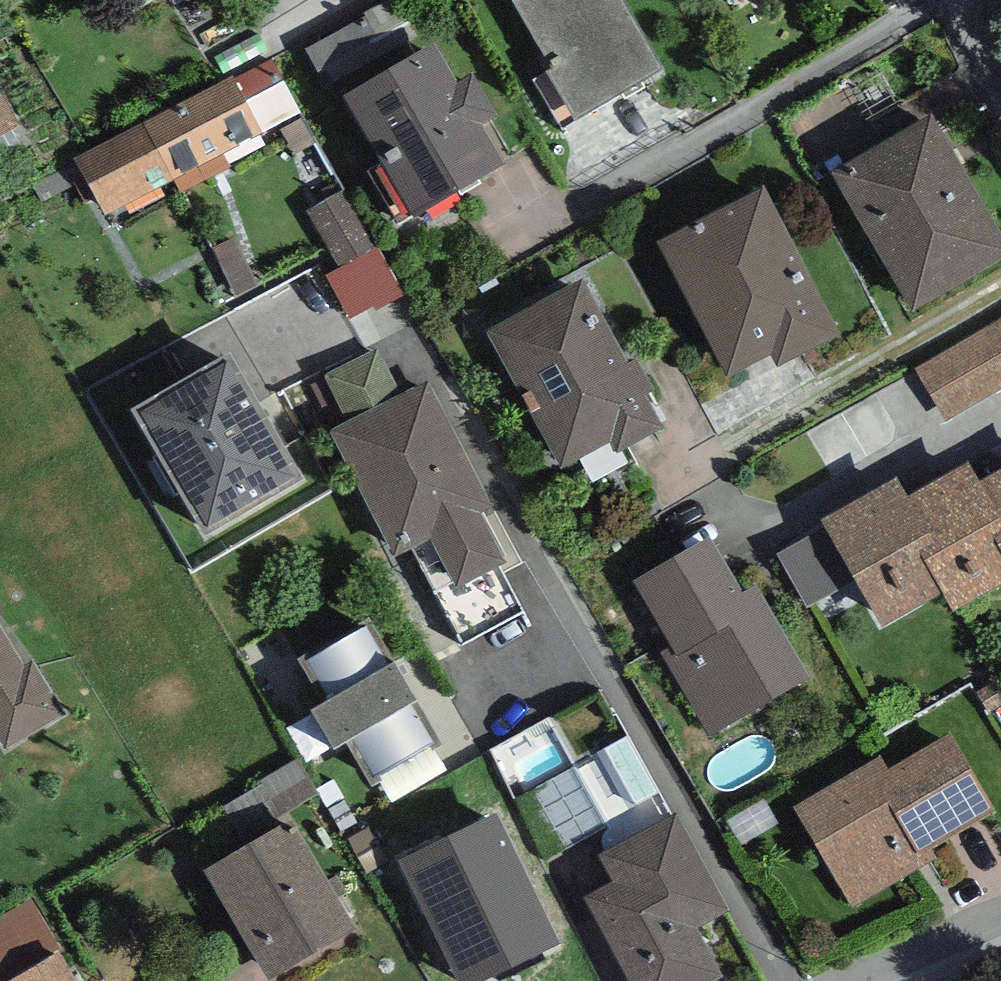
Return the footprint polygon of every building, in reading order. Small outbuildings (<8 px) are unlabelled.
[(515,7),(552,75),(547,77),(576,127),(661,72),(619,0),(526,0),(515,7)] [(400,12),(325,50),(348,94),(423,56),(400,12)] [(436,48),(343,104),(415,227),(506,172),(482,133),(498,124),(472,82),(461,89),(436,48)] [(232,80),(261,135),(300,115),(271,59),(232,80)] [(142,127),(172,184),(262,137),(261,135),(232,80),(142,127)] [(22,129),(0,92),(0,142),(22,129)] [(831,180),(913,317),(1000,264),(1000,237),(932,121),(831,180)] [(172,184),(142,127),(74,162),(104,220),(172,184)] [(339,271),(377,249),(344,192),(306,214),(339,271)] [(763,195),(657,249),(727,383),(769,362),(775,373),(838,341),(763,195)] [(404,297),(377,249),(339,271),(325,277),(350,322),(373,309),(375,313),(404,297)] [(583,287),(489,337),(560,471),(610,445),(616,457),(661,433),(643,399),(652,394),(637,366),(627,371),(583,287)] [(915,371),(946,424),(1000,392),(1000,321),(915,371)] [(457,593),(505,566),(479,518),(492,511),(429,386),(403,398),(379,350),(324,378),(350,425),(328,435),(395,562),(431,543),(457,593)] [(231,362),(132,421),(204,545),(302,488),(231,362)] [(968,468),(907,501),(936,552),(924,559),(946,598),(953,615),(1000,589),(1000,558),(993,544),(1000,539),(1000,529),(978,487),(968,468)] [(978,487),(1000,529),(1000,473),(978,487)] [(907,501),(898,483),(820,526),(822,531),(852,584),(880,634),(946,598),(924,559),(936,552),(907,501)] [(806,610),(852,584),(822,531),(776,557),(806,610)] [(993,544),(1000,558),(1000,539),(993,544)] [(708,543),(634,585),(672,651),(664,656),(711,737),(808,681),(756,591),(741,600),(708,543)] [(348,753),(371,792),(442,751),(368,623),(294,666),(321,712),(308,719),(333,762),(348,753)] [(5,750),(59,718),(31,672),(25,676),(0,635),(0,742),(5,750)] [(880,760),(793,811),(851,909),(934,861),(929,851),(994,813),(950,738),(888,774),(880,760)] [(401,863),(454,969),(481,956),(493,980),(495,980),(559,950),(494,818),(401,863)] [(586,902),(628,980),(721,980),(695,931),(728,913),(679,821),(600,862),(613,888),(586,902)] [(206,878),(267,980),(279,980),(355,937),(291,829),(206,878)] [(0,921),(0,980),(78,980),(31,902),(0,921)]
